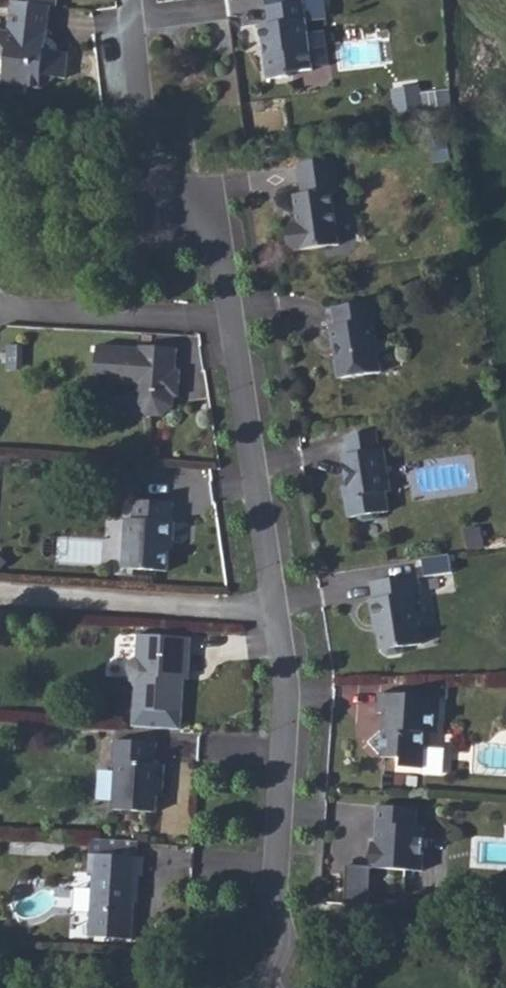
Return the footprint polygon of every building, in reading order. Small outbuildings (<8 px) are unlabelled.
[(14,2),(10,33),(0,32),(0,59),(6,67),(4,84),(3,91),(26,94),(27,87),(41,89),(55,77),(66,79),(69,53),(58,52),(53,51),(47,43),(47,38),(51,6),(20,3),(14,2)] [(314,70),(305,2),(268,7),(270,25),(261,26),(263,44),(266,44),(268,56),(265,59),(268,80),(290,77),(292,74),(314,70)] [(52,39),(47,38),(47,43),(53,51),(58,52),(59,47),(52,39)] [(419,92),(389,95),(391,114),(421,112),(419,92)] [(448,140),(433,142),(436,162),(451,160),(448,140)] [(340,191),(335,159),(299,164),(304,195),(296,196),(298,214),(300,224),(295,224),(292,225),(288,230),(290,246),(296,251),(340,245),(333,192),(340,191)] [(377,321),(375,302),(333,308),(335,326),(331,327),(334,345),(338,345),(340,356),(336,361),(339,379),(382,372),(374,321),(377,321)] [(181,371),(176,371),(178,349),(149,347),(149,350),(99,346),(96,383),(138,386),(137,404),(147,416),(162,417),(174,407),(176,397),(176,383),(180,384),(181,371)] [(380,450),(377,432),(347,436),(350,455),(345,455),(350,487),(351,496),(346,497),(349,518),(359,516),(364,521),(376,519),(380,513),(389,512),(386,492),(391,491),(385,455),(381,455),(380,450)] [(124,496),(125,479),(101,477),(100,494),(124,496)] [(172,522),(174,503),(135,501),(134,519),(127,519),(123,569),(168,571),(169,550),(170,540),(174,540),(175,522),(172,522)] [(484,546),(481,528),(466,530),(469,549),(484,546)] [(421,594),(418,576),(373,583),(376,600),(372,600),(375,622),(378,622),(381,651),(384,650),(385,653),(389,656),(400,654),(404,650),(403,647),(422,644),(415,595),(421,594)] [(190,671),(192,638),(139,635),(138,657),(129,665),(128,678),(136,687),(134,709),(182,713),(184,680),(185,671),(190,671)] [(439,733),(441,697),(380,693),(379,713),(385,713),(385,723),(389,723),(388,730),(384,730),(370,743),(383,757),(403,759),(403,768),(424,769),(426,747),(426,732),(431,733),(439,733)] [(113,810),(156,812),(157,796),(158,788),(163,789),(165,765),(156,764),(157,743),(115,740),(114,762),(116,762),(113,810)] [(418,809),(379,806),(376,850),(373,850),(372,867),(372,868),(423,871),(425,848),(428,848),(428,839),(425,839),(426,827),(417,827),(418,809)] [(129,841),(91,839),(90,854),(128,857),(129,841)] [(128,857),(90,854),(89,873),(94,873),(90,937),(132,939),(136,875),(143,876),(144,858),(128,857)] [(372,867),(347,865),(345,890),(370,892),(372,868),(372,867)] [(345,890),(345,904),(369,905),(370,892),(345,890)]
